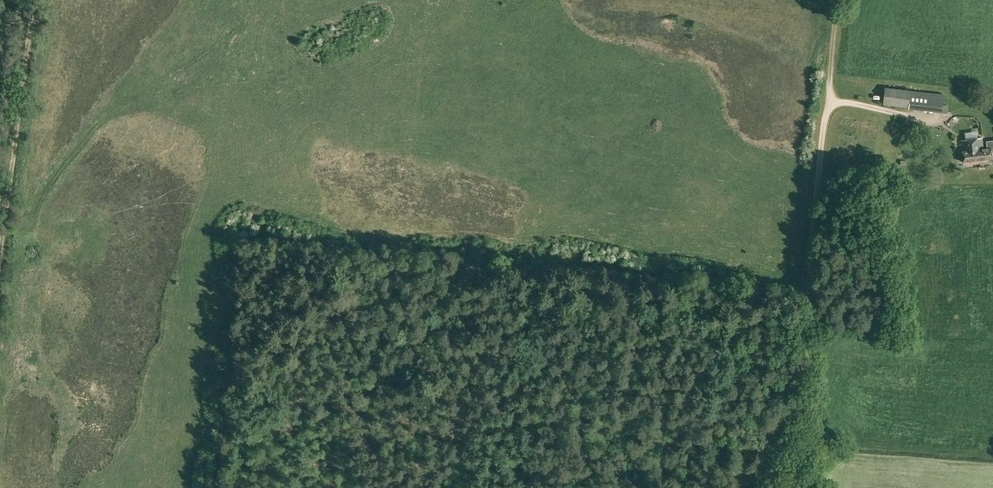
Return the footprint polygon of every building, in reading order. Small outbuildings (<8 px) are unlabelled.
[(943,105),(944,93),(885,87),(883,104),(909,106),(909,108),(934,110),(934,104),(943,105)] [(963,161),(992,157),(992,153),(992,152),(992,140),(986,141),(987,147),(983,148),(982,137),(961,139),(963,150),(962,150),(963,161)] [(832,205),(845,209),(847,200),(835,197),(834,201),(833,201),(832,205)]
